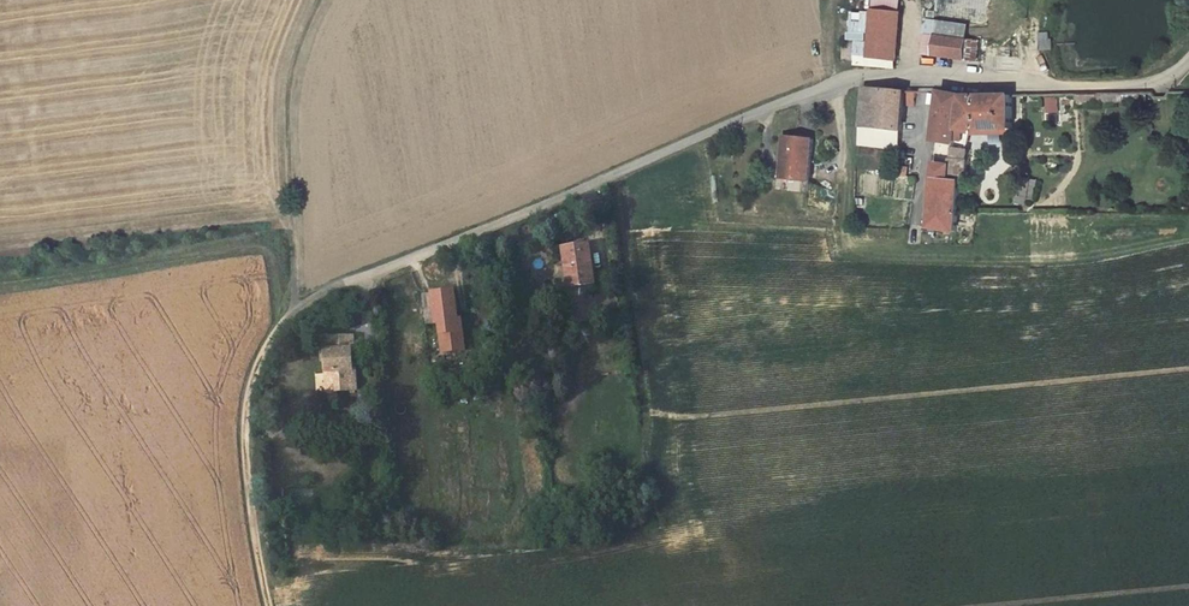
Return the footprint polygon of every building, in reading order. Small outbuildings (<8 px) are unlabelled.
[(902,1),(891,0),(874,0),(873,11),(901,13),(902,1)] [(897,44),(901,13),(873,11),(870,41),(897,44)] [(966,39),(968,26),(937,22),(935,36),(966,39)] [(932,55),(935,36),(924,34),(921,54),(932,55)] [(965,60),(967,40),(966,39),(935,36),(932,55),(965,60)] [(977,61),(980,41),(967,40),(965,60),(977,61)] [(1053,50),(1052,40),(1049,41),(1041,41),(1041,50),(1053,50)] [(868,57),(869,43),(856,41),(854,55),(868,57)] [(896,60),(897,44),(870,41),(869,43),(868,57),(896,60)] [(895,67),(896,60),(868,57),(854,55),(854,63),(895,67)] [(884,89),(865,89),(861,126),(880,128),(884,89)] [(902,131),(906,91),(884,89),(880,128),(902,131)] [(940,112),(943,92),(934,92),(932,101),(935,110),(940,112)] [(959,130),(965,95),(960,95),(943,92),(940,112),(936,142),(938,142),(957,145),(959,130)] [(966,96),(965,95),(959,130),(973,130),(1013,129),(1013,95),(966,96)] [(1047,97),(1048,113),(1060,113),(1060,96),(1047,97)] [(900,149),(902,131),(880,128),(861,126),(859,145),(900,149)] [(973,130),(959,130),(957,145),(956,150),(968,152),(973,130)] [(808,181),(813,139),(787,136),(784,160),(787,161),(785,179),(808,181)] [(953,166),(956,150),(957,145),(938,142),(934,164),(939,164),(953,166)] [(876,151),(877,171),(890,170),(888,150),(876,151)] [(968,152),(956,150),(953,166),(952,182),(961,183),(967,183),(969,162),(965,162),(968,152)] [(785,179),(787,161),(784,160),(781,160),(779,178),(785,179)] [(953,166),(939,164),(936,181),(931,229),(956,232),(961,183),(952,182),(953,166)] [(905,177),(907,168),(898,167),(897,176),(905,177)] [(1033,199),(1034,192),(1030,191),(1031,182),(1023,181),(1020,198),(1019,203),(1027,204),(1028,199),(1033,199)] [(593,284),(587,242),(561,246),(564,266),(567,265),(570,287),(576,287),(585,285),(593,284)] [(586,293),(585,285),(576,287),(577,294),(586,293)] [(453,321),(450,291),(432,294),(435,323),(447,322),(453,321)] [(447,329),(447,322),(435,323),(436,330),(447,329)] [(352,370),(350,337),(329,337),(329,350),(326,350),(325,350),(326,383),(336,383),(336,391),(355,390),(355,369),(352,370)] [(336,391),(336,383),(326,383),(326,391),(336,391)]
